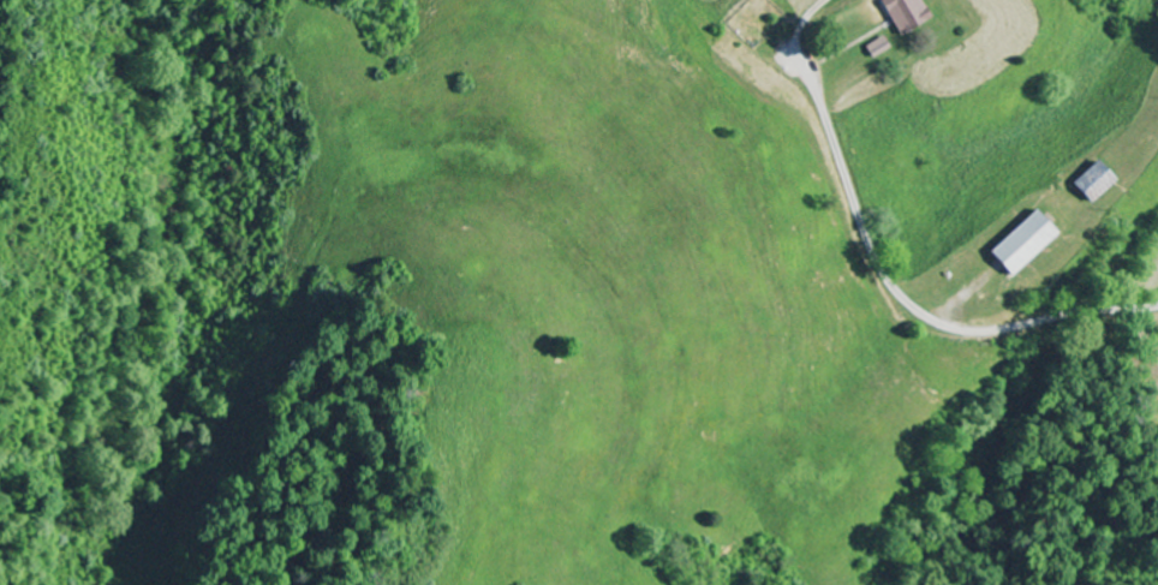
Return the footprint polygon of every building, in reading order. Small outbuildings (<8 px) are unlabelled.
[(898,37),(929,18),(918,0),(881,0),(877,3),(898,37)] [(863,47),(870,60),(889,50),(882,38),(863,47)] [(1070,185),(1090,206),(1115,183),(1095,162),(1070,185)] [(1006,278),(1055,238),(1034,212),(985,253),(1006,278)]
